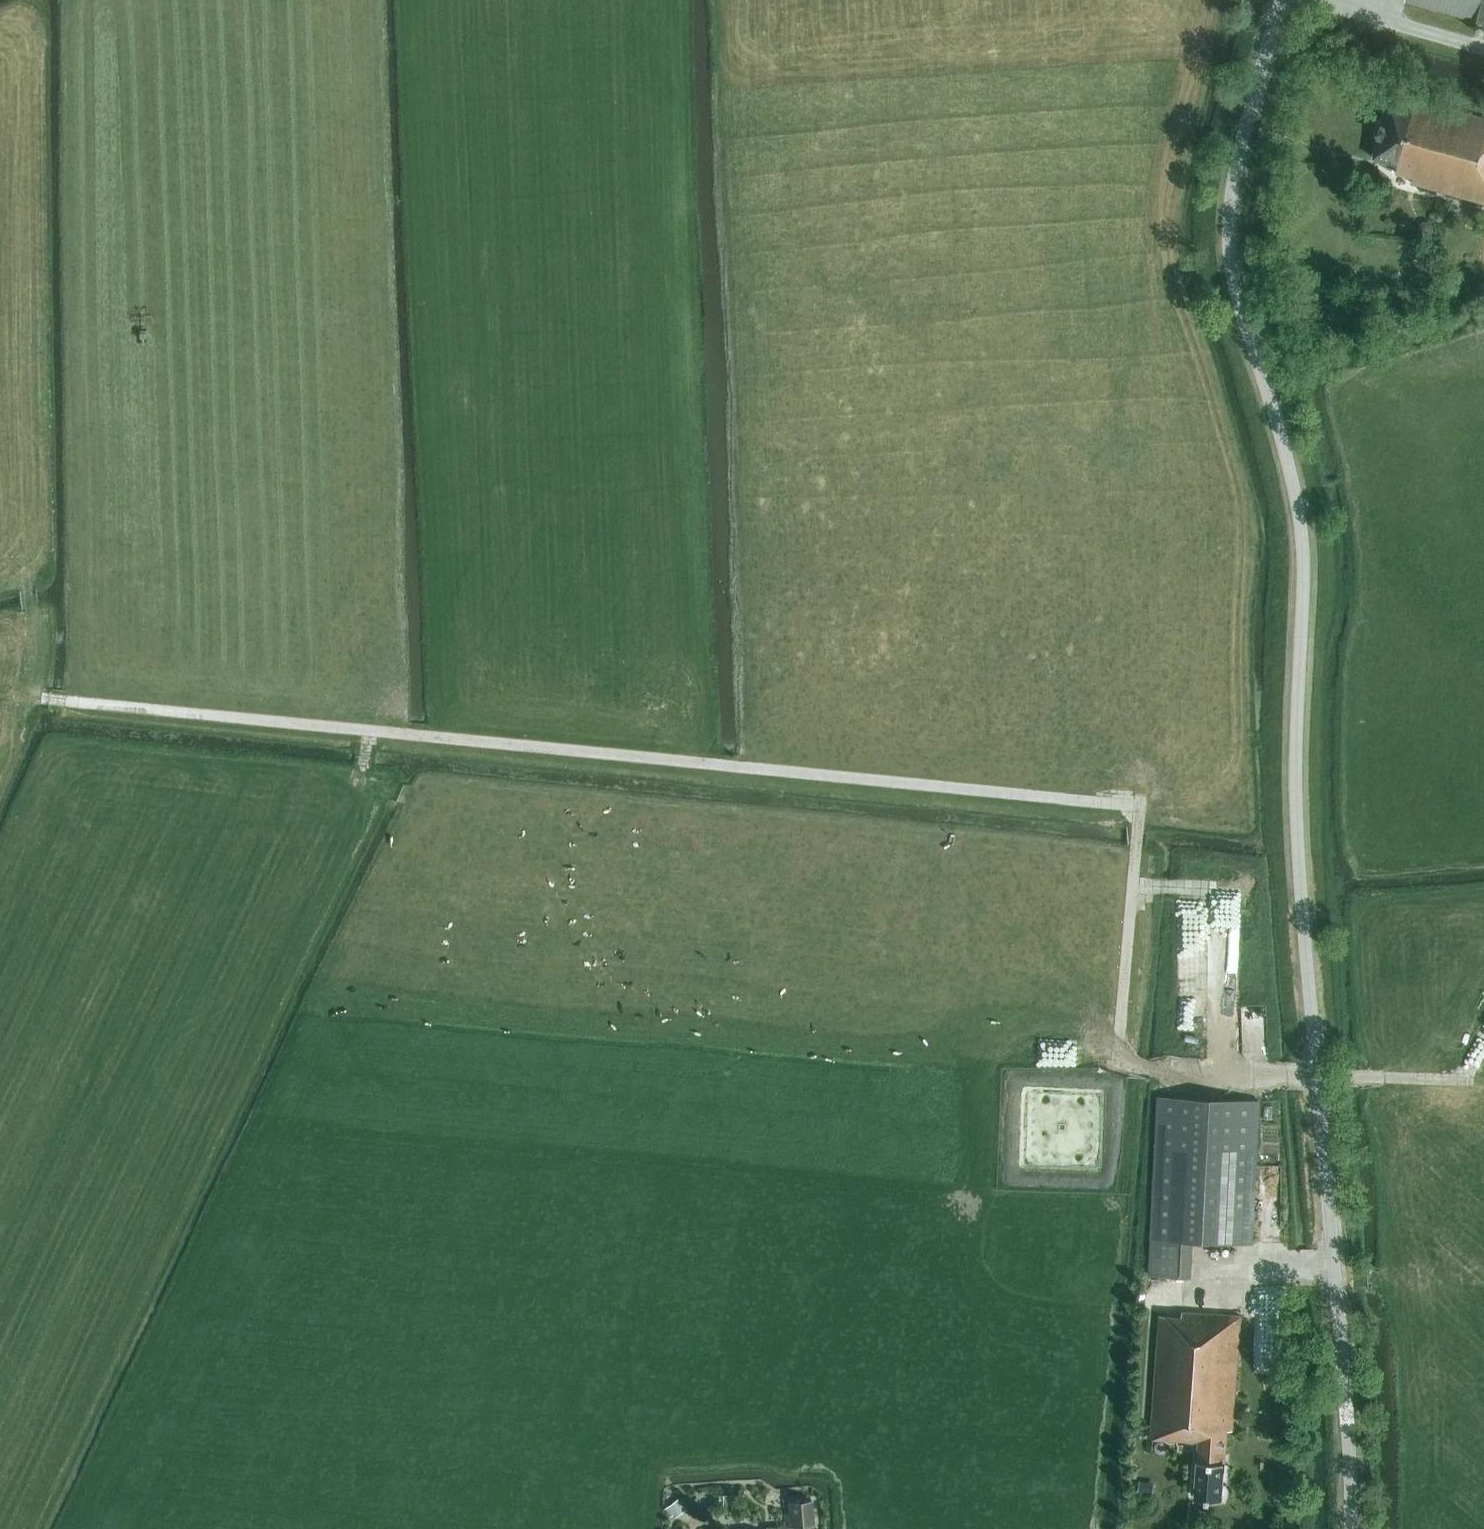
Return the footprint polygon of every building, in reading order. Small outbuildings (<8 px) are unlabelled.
[(1407,0),(1483,22),(1483,0),(1407,0)] [(1418,98),(1416,105),(1390,98),(1385,118),(1379,119),(1376,132),(1380,136),(1374,157),(1400,164),(1398,172),(1415,177),(1413,182),(1483,202),(1483,117),(1418,98)] [(1187,1000),(1185,1000),(1183,1000),(1180,1001),(1178,1002),(1175,1003),(1173,1005),(1171,1006),(1169,1008),(1168,1010),(1167,1012),(1166,1014),(1166,1016),(1165,1018),(1165,1019),(1165,1021),(1166,1023),(1166,1025),(1167,1028),(1168,1030),(1169,1032),(1171,1034),(1173,1035),(1175,1037),(1178,1038),(1180,1039),(1182,1039),(1184,1039),(1186,1039),(1189,1039),(1192,1038),(1194,1037),(1196,1036),(1198,1034),(1200,1032),(1201,1031),(1203,1028),(1204,1026),(1204,1023),(1205,1020),(1204,1018),(1204,1015),(1203,1012),(1202,1010),(1201,1008),(1199,1007),(1198,1006),(1197,1004),(1195,1003),(1192,1002),(1189,1001),(1187,1000)] [(1253,1243),(1261,1101),(1159,1096),(1152,1238),(1150,1275),(1192,1277),(1194,1240),(1253,1243)] [(1234,1430),(1243,1316),(1185,1311),(1185,1316),(1162,1314),(1152,1436),(1200,1440),(1196,1497),(1223,1499),(1229,1430),(1234,1430)] [(1151,1483),(1142,1482),(1141,1490),(1150,1491),(1151,1483)] [(684,1506),(677,1498),(664,1508),(670,1516),(684,1506)] [(812,1500),(788,1502),(788,1512),(776,1513),(777,1526),(767,1527),(767,1528),(809,1528),(814,1528),(812,1500)]
